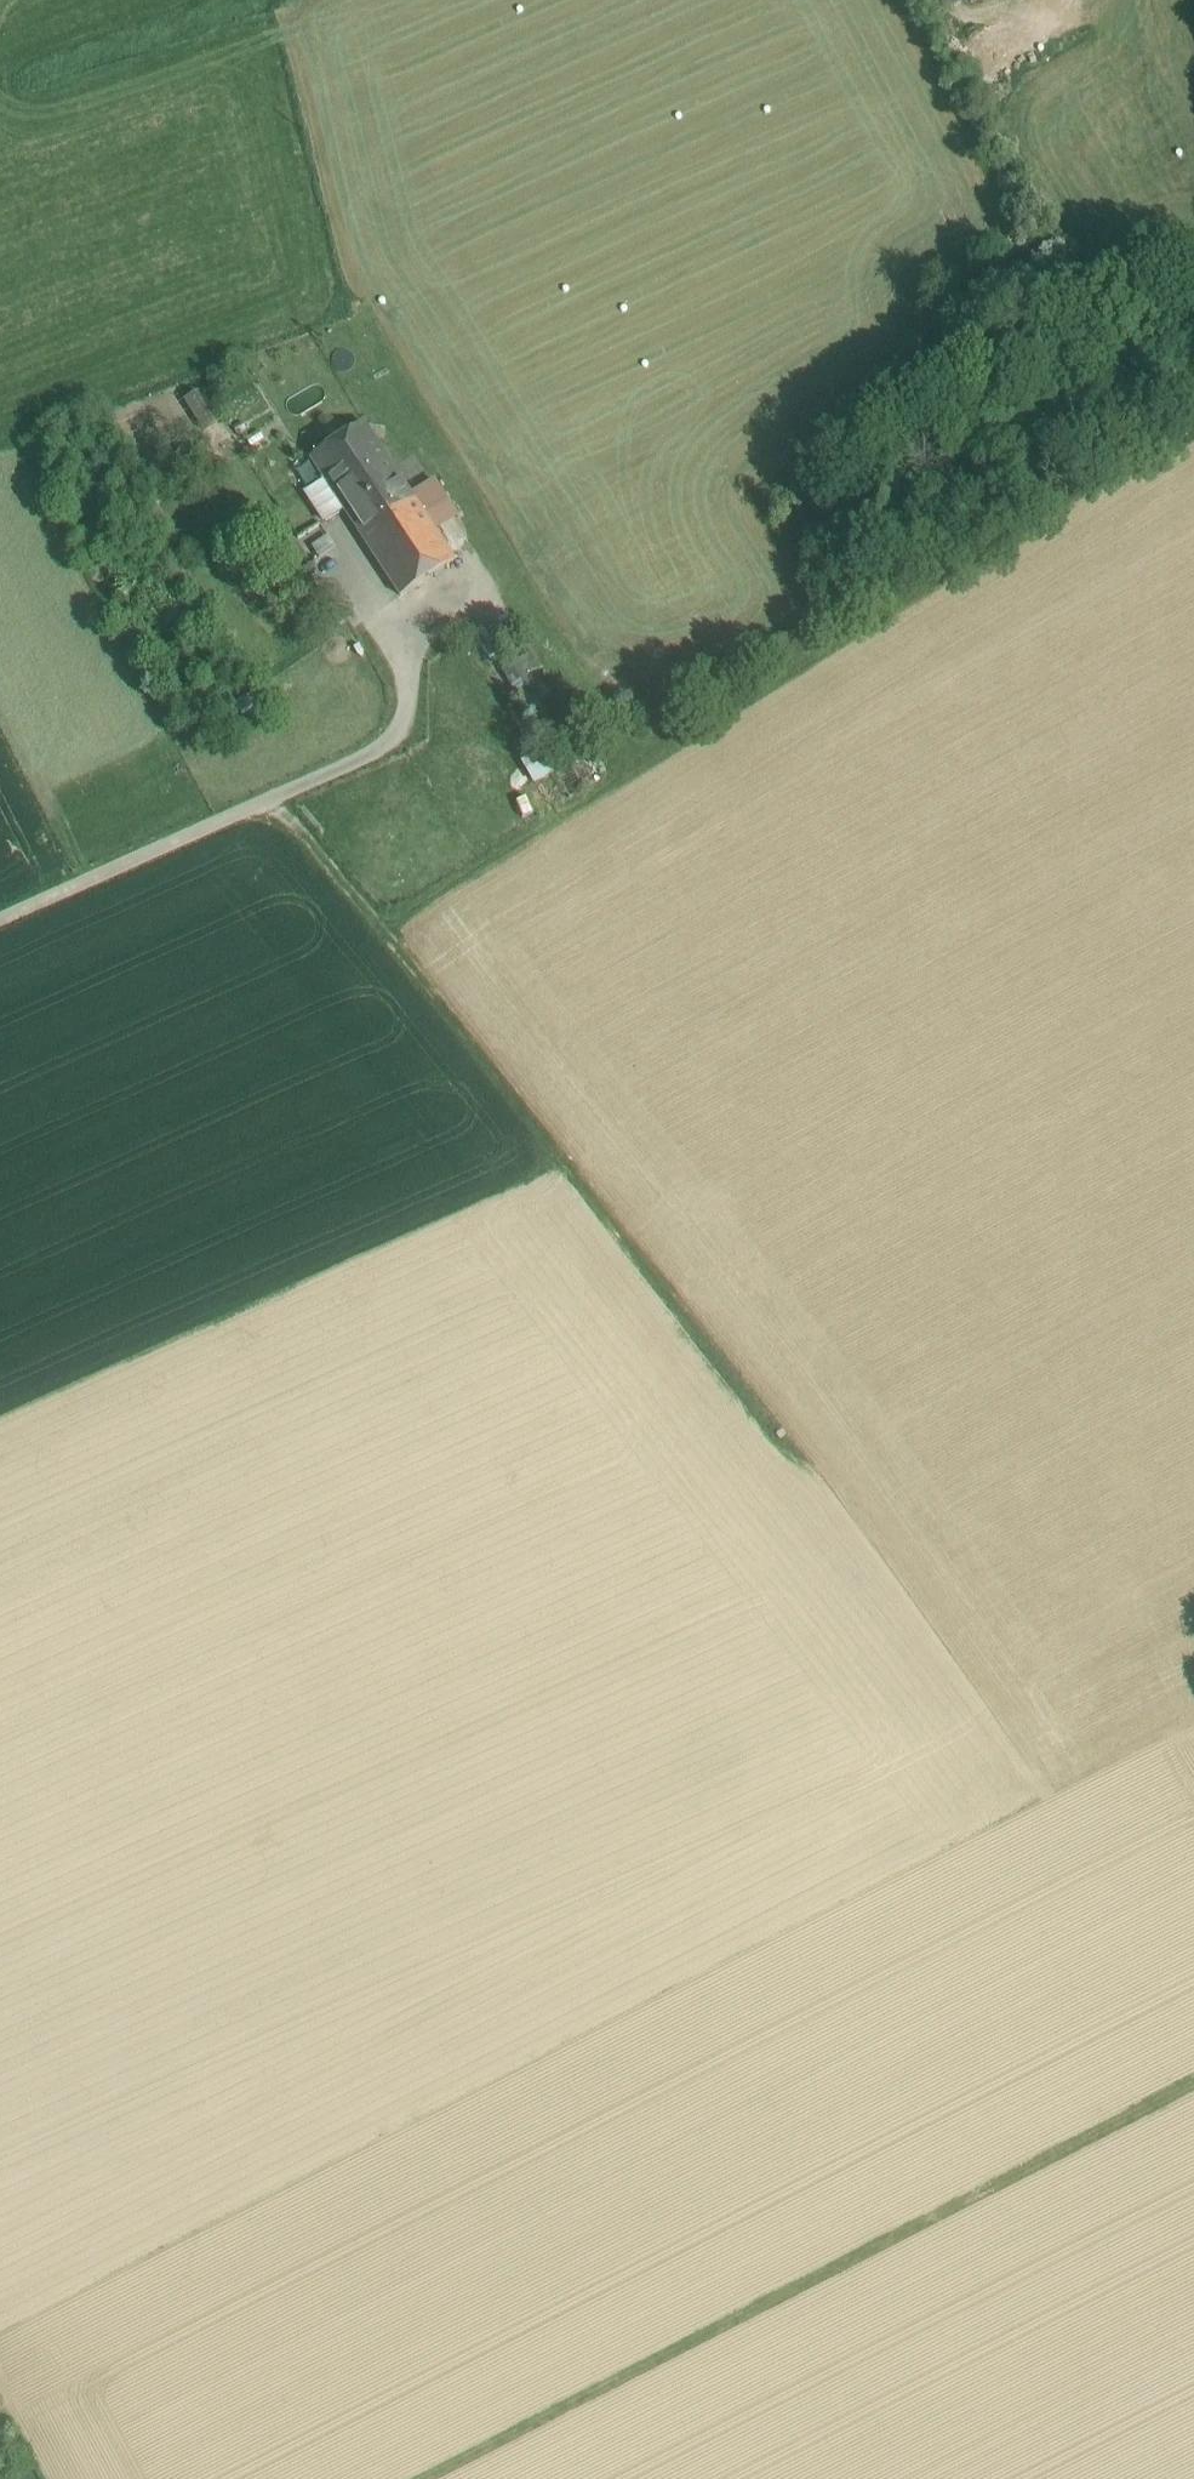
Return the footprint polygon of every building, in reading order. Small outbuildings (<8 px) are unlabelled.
[(365,424),(311,460),(326,483),(345,512),(399,476),(365,424)] [(435,475),(410,492),(433,528),(459,513),(435,475)] [(399,476),(345,512),(401,597),(455,561),(433,528),(410,492),(399,476)] [(322,527),(345,512),(326,483),(301,497),(322,527)] [(537,668),(528,653),(501,667),(515,694),(535,683),(530,672),(537,668)] [(543,750),(523,763),(534,783),(555,770),(543,750)] [(577,766),(557,778),(568,797),(589,784),(577,766)]
